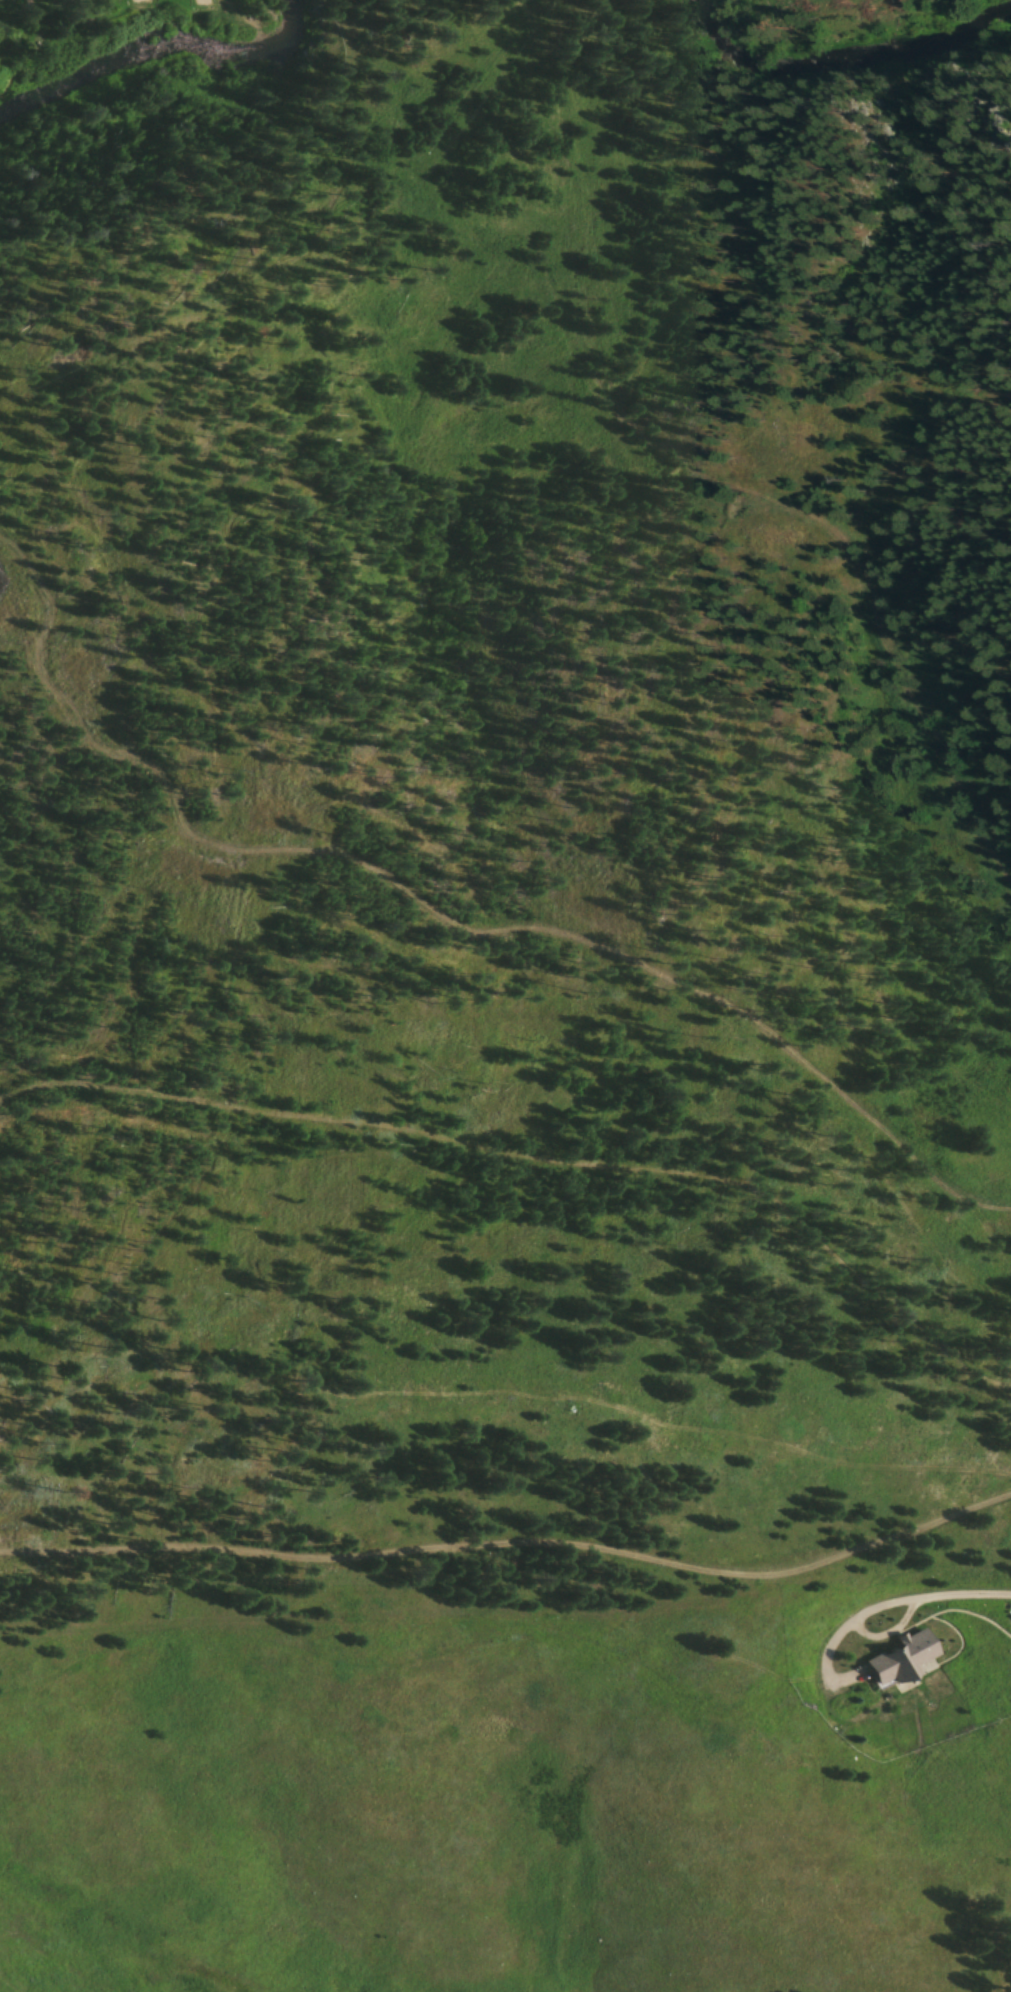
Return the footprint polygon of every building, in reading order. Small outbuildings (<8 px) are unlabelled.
[(870,1674),(932,1642),(948,1667),(886,1698),(870,1674)]
